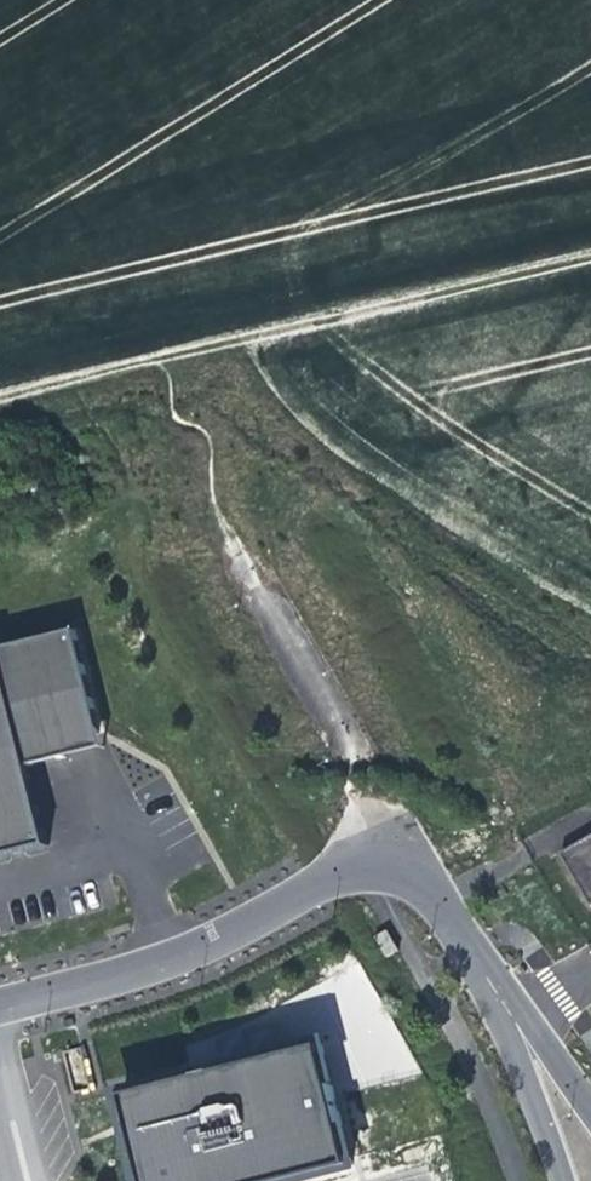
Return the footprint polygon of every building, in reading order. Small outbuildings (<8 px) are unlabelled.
[(0,649),(0,859),(49,847),(29,767),(66,758),(62,744),(78,739),(99,734),(93,710),(95,710),(74,631),(0,649)] [(561,855),(590,907),(590,837),(561,855)] [(399,951),(387,932),(376,939),(388,958),(399,951)] [(142,1180),(291,1180),(350,1166),(320,1046),(218,1073),(220,1080),(191,1087),(189,1080),(121,1097),(142,1180)]
